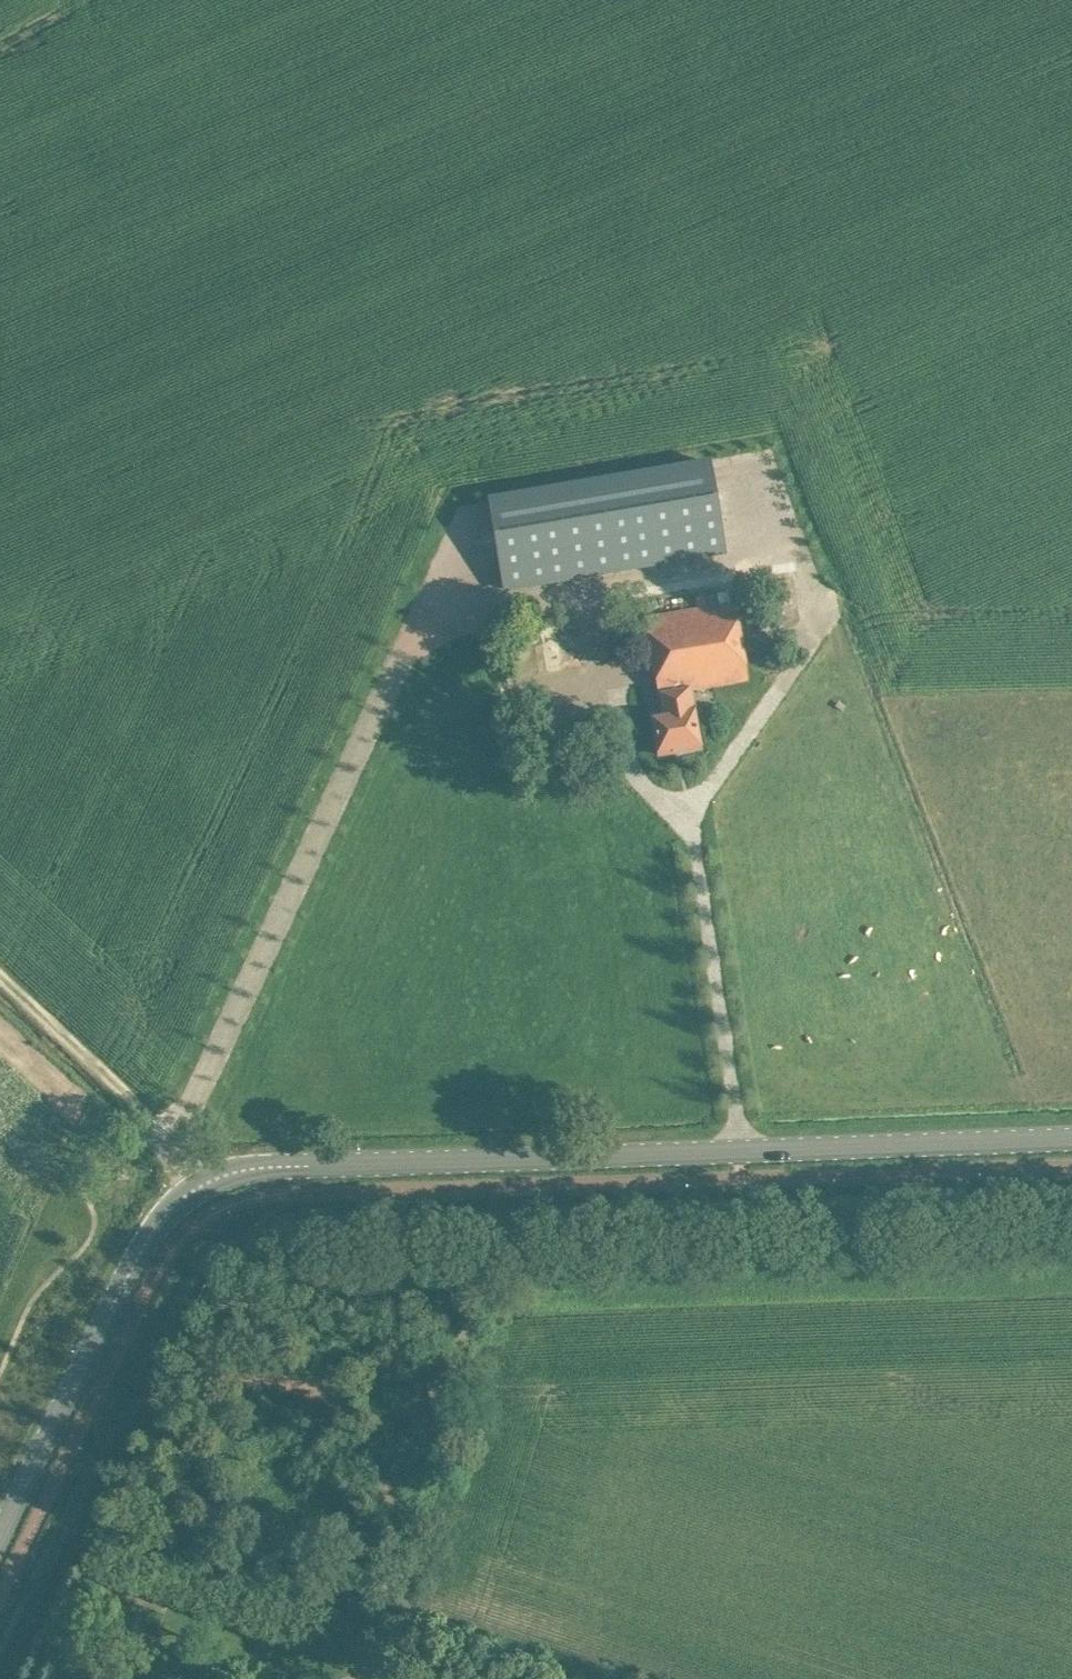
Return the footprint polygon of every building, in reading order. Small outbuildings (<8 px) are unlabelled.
[(710,463),(489,500),(503,588),(725,550),(710,463)] [(662,616),(645,618),(661,713),(651,714),(658,755),(700,748),(689,690),(748,681),(735,604),(734,604),(694,611),(662,616)] [(583,621),(528,629),(535,675),(590,667),(583,621)]
